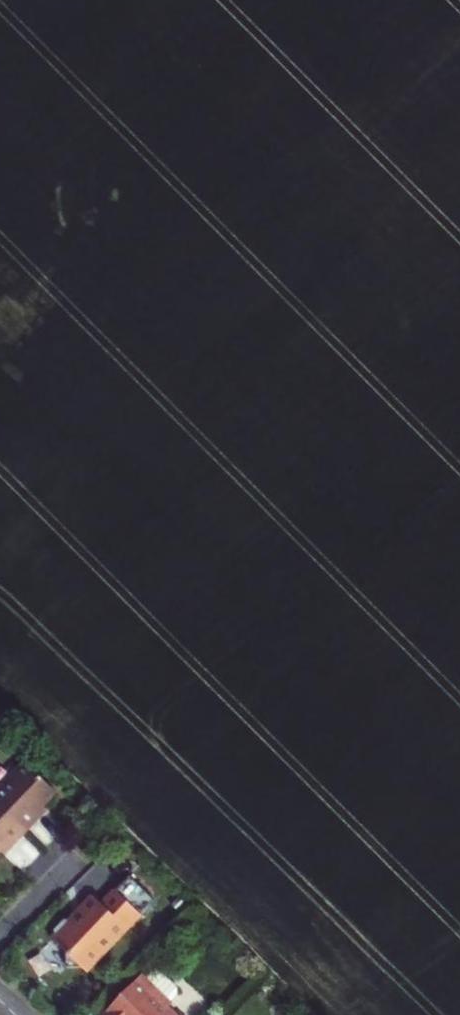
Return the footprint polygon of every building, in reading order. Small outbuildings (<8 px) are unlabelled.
[(0,801),(0,806),(33,838),(46,824),(43,821),(65,799),(33,767),(0,801)] [(0,806),(0,865),(16,848),(19,851),(33,838),(0,806)] [(95,895),(82,908),(84,911),(78,917),(67,918),(57,929),(57,934),(54,937),(69,952),(69,967),(84,967),(88,971),(158,901),(133,876),(104,904),(95,895)] [(169,1008),(180,997),(180,990),(163,974),(156,974),(149,981),(143,975),(103,1014),(176,1014),(169,1008)]
